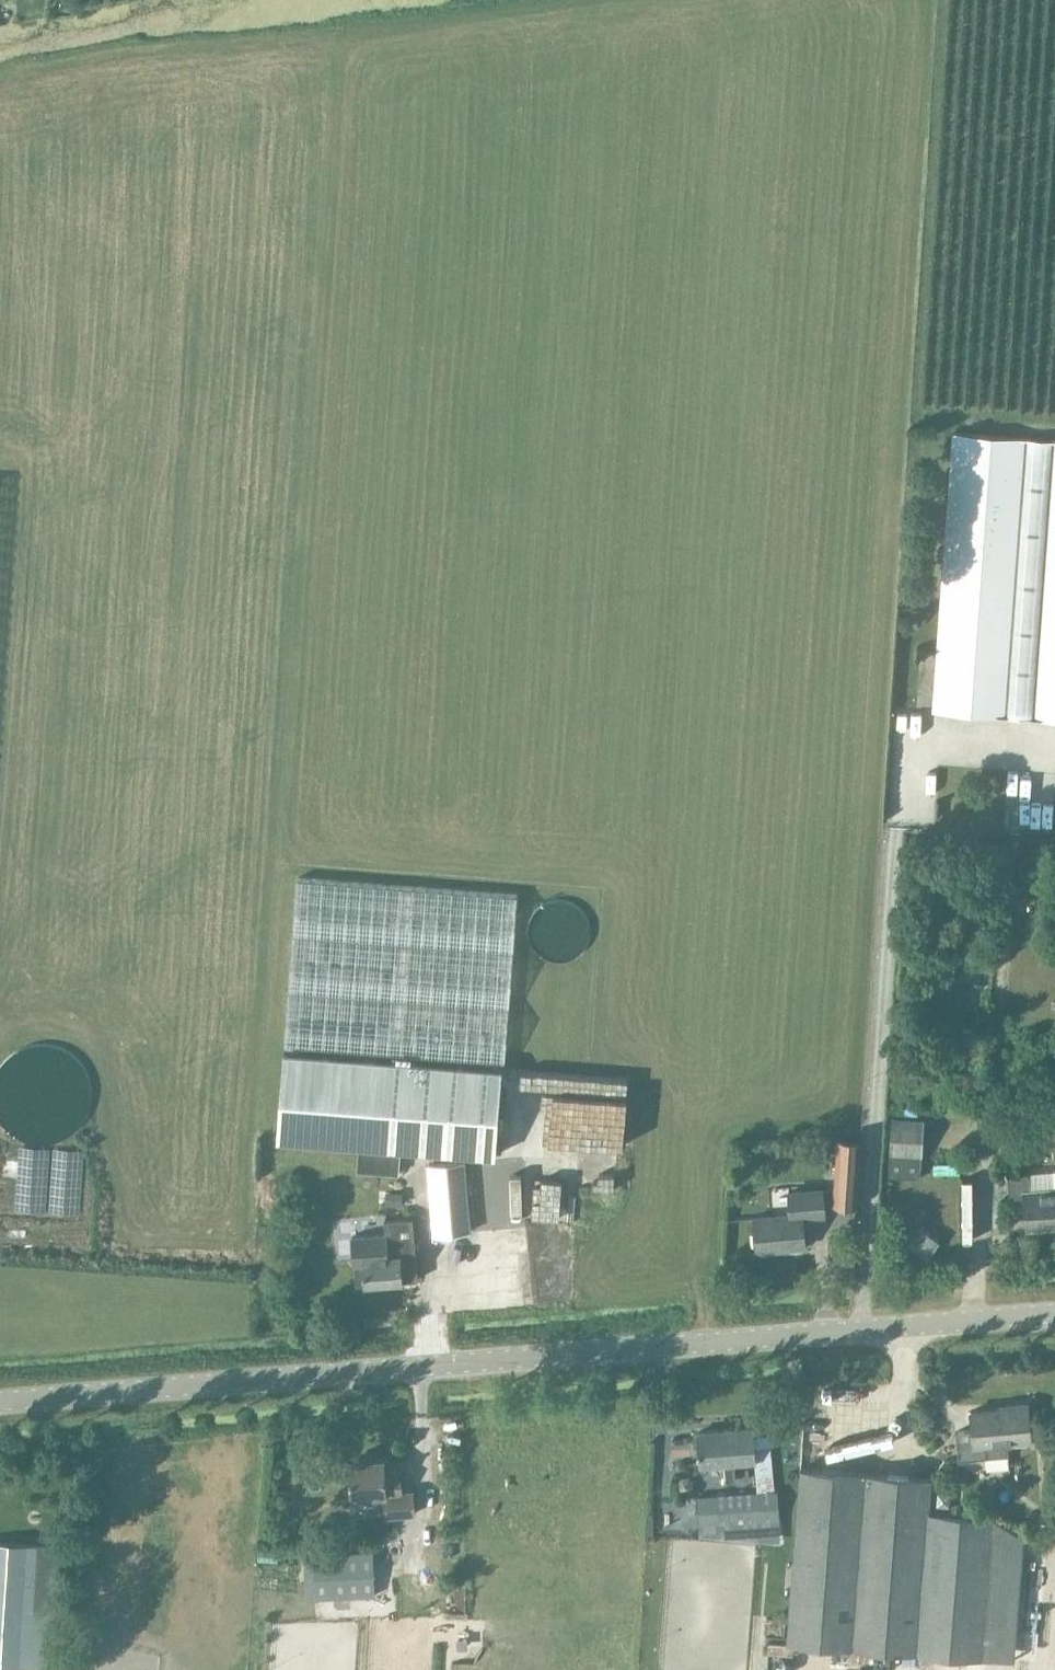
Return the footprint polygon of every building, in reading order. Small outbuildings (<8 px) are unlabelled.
[(1029,718),(1048,440),(1027,439),(950,433),(930,710),(1007,716),(1029,718)] [(1054,720),(1054,441),(1048,440),(1029,718),(1054,720)] [(286,1047),(505,1063),(517,894),(298,878),(286,1047)] [(590,930),(591,924),(590,918),(588,911),(586,906),(582,902),(578,898),(571,893),(562,891),(558,890),(552,891),(546,893),(540,895),(535,899),(531,903),(527,909),(525,914),(524,923),(525,934),(528,940),(532,946),(536,950),(541,954),(548,956),(555,958),(562,957),(568,956),(573,954),(580,949),(584,944),(588,938),(590,930)] [(81,1086),(80,1077),(78,1068),(74,1061),(68,1053),(60,1046),(52,1042),(44,1039),(35,1038),(28,1038),(17,1041),(8,1045),(1,1050),(0,1051),(0,1121),(3,1124),(11,1129),(21,1133),(31,1134),(44,1133),(52,1130),(60,1126),(68,1120),(74,1112),(78,1104),(80,1095),(81,1086)] [(277,1139),(335,1144),(496,1156),(502,1068),(283,1052),(277,1139)] [(924,1120),(893,1117),(888,1176),(919,1178),(924,1120)] [(834,1204),(858,1205),(862,1140),(838,1138),(834,1204)] [(427,1165),(432,1234),(470,1232),(465,1162),(427,1165)] [(1008,1203),(1023,1202),(1025,1228),(1054,1226),(1054,1188),(1028,1190),(1027,1173),(1006,1175),(1008,1203)] [(823,1189),(791,1192),(792,1206),(787,1206),(788,1216),(753,1218),(755,1252),(804,1248),(801,1216),(825,1215),(823,1189)] [(349,1218),(332,1217),(331,1246),(347,1247),(349,1218)] [(386,1233),(353,1236),(355,1264),(364,1263),(366,1284),(403,1281),(403,1280),(419,1279),(417,1252),(407,1252),(407,1243),(416,1242),(414,1218),(385,1220),(386,1233)] [(940,1241),(919,1226),(908,1242),(929,1257),(940,1241)] [(1009,1457),(1008,1444),(1030,1442),(1027,1404),(1005,1406),(1005,1409),(972,1411),(974,1431),(955,1433),(957,1462),(1009,1457)] [(697,1434),(700,1468),(754,1463),(751,1429),(697,1434)] [(386,1494),(387,1516),(416,1513),(414,1490),(403,1491),(401,1470),(386,1472),(384,1458),(349,1461),(352,1497),(386,1494)] [(802,1470),(794,1557),(787,1644),(981,1660),(993,1518),(927,1512),(930,1480),(802,1470)] [(777,1491),(698,1497),(701,1534),(772,1540),(770,1520),(779,1519),(777,1491)] [(376,1541),(400,1539),(398,1516),(374,1519),(376,1541)] [(59,1669),(66,1545),(0,1542),(0,1666),(59,1669)] [(314,1554),(316,1597),(376,1595),(374,1551),(314,1554)]
